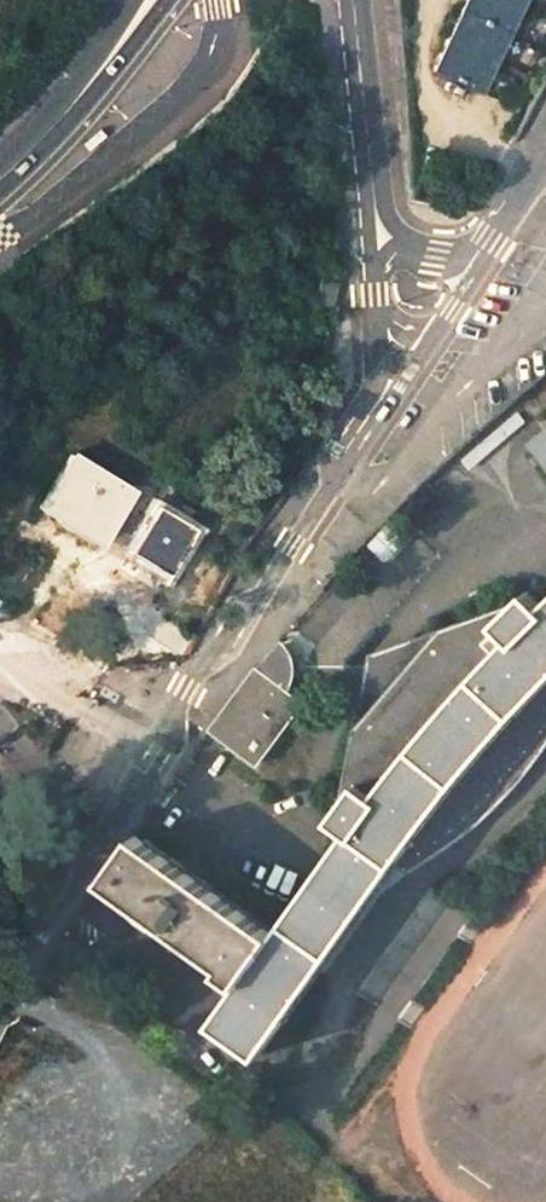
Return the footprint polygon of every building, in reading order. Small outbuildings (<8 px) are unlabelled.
[(429,69),(474,91),(517,0),(463,0),(429,69)] [(333,308),(337,283),(321,280),(317,305),(333,308)] [(70,453),(37,507),(55,518),(96,543),(111,520),(122,503),(129,490),(70,453)] [(542,605),(527,591),(495,622),(510,637),(458,693),(436,718),(376,794),(358,782),(332,818),(348,832),(276,933),(242,981),(214,1021),(261,1053),(395,864),(408,846),(415,836),(461,777),(492,741),(530,698),(545,682),(545,602),(542,605)] [(458,693),(510,637),(495,622),(475,623),(474,624),(463,625),(458,626),(454,627),(450,628),(447,628),(444,629),(436,631),(432,633),(427,634),(406,642),(368,690),(367,692),(361,716),(358,736),(357,758),(358,782),(376,794),(436,718),(458,693)] [(256,668),(211,729),(233,745),(257,763),(302,703),(286,690),(288,688),(291,683),(291,681),(293,675),(282,673),(282,663),(281,658),(279,654),(273,648),(256,668)] [(137,833),(105,878),(133,898),(166,921),(226,964),(223,968),(242,981),(276,933),(204,881),(174,860),(137,833)] [(0,1066),(0,1075),(75,1109),(100,1053),(21,1018),(0,1066)]
